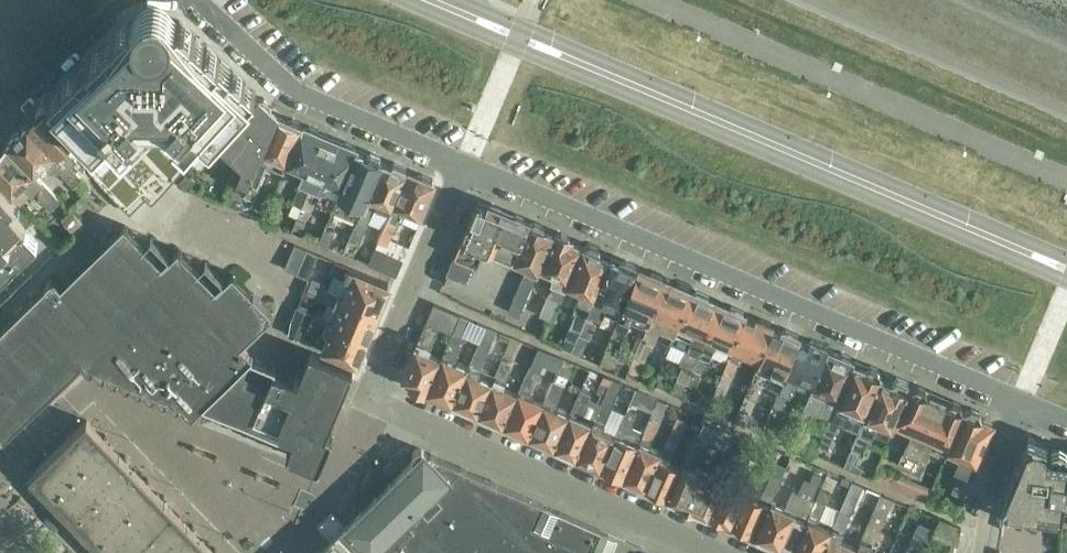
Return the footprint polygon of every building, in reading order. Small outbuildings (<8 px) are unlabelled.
[(62,86),(49,99),(51,101),(95,145),(95,146),(102,153),(86,168),(130,213),(146,198),(152,204),(211,139),(247,101),(254,93),(256,91),(244,81),(243,79),(242,74),(239,71),(234,71),(232,69),(219,57),(217,55),(216,50),(212,46),(207,46),(205,44),(192,32),(191,27),(187,23),(182,23),(179,20),(178,21),(173,15),(169,11),(167,8),(165,6),(162,5),(159,4),(157,4),(154,4),(152,4),(151,4),(149,4),(148,5),(146,5),(145,6),(144,7),(141,8),(140,9),(139,10),(139,11),(136,15),(134,18),(130,22),(129,21),(126,23),(122,23),(117,28),(117,33),(115,35),(105,44),(105,45),(102,48),(97,47),(93,52),(93,57),(76,73),(74,75),(69,75),(64,80),(64,84),(62,86)] [(229,204),(240,209),(245,195),(276,115),(270,110),(271,105),(263,98),(258,99),(257,97),(217,139),(243,164),(236,182),(238,182),(229,204)] [(36,115),(29,122),(75,169),(83,161),(67,144),(78,133),(76,132),(49,103),(47,105),(41,106),(36,110),(36,115)] [(277,116),(276,115),(245,195),(255,199),(269,165),(284,172),(302,126),(301,126),(299,121),(291,117),(285,119),(277,116)] [(8,143),(6,144),(41,180),(50,170),(50,167),(54,164),(73,184),(73,183),(81,176),(75,169),(29,122),(20,131),(14,132),(7,138),(8,143)] [(304,127),(302,126),(284,172),(300,178),(299,180),(305,183),(304,186),(299,188),(288,213),(297,217),(302,205),(330,138),(321,134),(319,129),(308,124),(304,127)] [(339,141),(330,138),(302,205),(312,209),(317,197),(314,192),(316,188),(323,191),(324,188),(338,194),(357,149),(355,144),(343,139),(339,141)] [(20,202),(33,189),(50,206),(59,198),(41,180),(6,144),(0,150),(0,182),(20,202)] [(367,153),(357,149),(338,194),(333,208),(358,218),(383,157),(380,154),(371,151),(367,153)] [(406,166),(383,157),(358,218),(349,238),(359,243),(376,202),(391,208),(407,170),(406,166)] [(416,173),(407,170),(391,208),(378,239),(387,243),(395,222),(391,220),(393,216),(399,218),(403,209),(421,216),(435,182),(432,176),(420,171),(416,173)] [(81,176),(73,183),(86,196),(94,189),(81,176)] [(0,182),(0,280),(14,266),(13,265),(19,259),(20,260),(38,243),(22,227),(34,216),(20,202),(0,182)] [(506,262),(514,259),(530,222),(526,221),(524,216),(516,212),(512,215),(504,211),(502,207),(495,204),(489,205),(485,204),(484,205),(477,202),(446,272),(464,279),(471,263),(476,265),(483,247),(494,252),(499,259),(506,262)] [(526,272),(508,314),(518,318),(541,266),(555,233),(546,229),(543,223),(536,220),(531,223),(530,222),(514,259),(528,265),(527,267),(531,269),(529,274),(526,272)] [(3,434),(2,435),(4,438),(83,362),(89,368),(88,369),(90,372),(94,368),(102,377),(106,373),(115,382),(119,378),(127,387),(131,383),(140,392),(143,389),(152,397),(156,394),(164,403),(168,399),(177,408),(181,404),(192,416),(194,413),(193,412),(203,403),(252,356),(248,352),(241,345),(273,314),(233,272),(217,288),(179,248),(162,264),(124,224),(61,286),(53,278),(0,329),(0,378),(11,389),(0,400),(0,431),(3,434)] [(324,228),(318,241),(328,246),(334,232),(324,228)] [(552,317),(566,283),(583,244),(570,239),(568,234),(562,231),(556,234),(555,233),(541,266),(555,272),(554,278),(558,280),(552,293),(550,294),(542,313),(552,317)] [(582,290),(578,299),(579,300),(576,308),(576,309),(562,343),(573,348),(612,256),(602,252),(599,247),(589,243),(585,245),(583,244),(566,283),(582,290)] [(284,268),(296,273),(307,249),(295,244),(284,268)] [(375,245),(368,262),(396,274),(403,256),(375,245)] [(307,249),(296,273),(308,278),(319,254),(307,249)] [(604,310),(619,316),(640,269),(638,268),(634,262),(626,259),(622,261),(612,256),(573,348),(583,352),(597,322),(592,320),(596,312),(603,314),(604,310)] [(343,296),(377,310),(377,309),(383,307),(387,296),(385,290),(388,283),(336,261),(331,273),(350,282),(343,296)] [(662,274),(653,271),(649,273),(640,269),(619,316),(600,360),(613,365),(628,371),(667,280),(665,279),(662,274)] [(324,288),(326,282),(312,276),(310,282),(324,288)] [(661,325),(676,331),(693,291),(690,290),(688,285),(680,281),(675,283),(667,280),(628,371),(637,375),(644,358),(646,360),(661,325)] [(343,296),(324,288),(310,282),(306,293),(319,299),(332,304),(325,319),(365,336),(366,335),(371,334),(376,323),(374,317),(377,310),(343,296)] [(676,375),(687,380),(720,303),(709,298),(708,293),(698,289),(693,291),(676,331),(673,339),(689,346),(676,375)] [(421,391),(429,389),(443,357),(429,350),(439,326),(454,332),(461,315),(434,303),(404,378),(410,381),(409,385),(421,391)] [(714,346),(731,354),(747,314),(743,313),(743,309),(731,303),(726,305),(720,303),(687,380),(696,383),(709,352),(711,352),(714,346)] [(365,336),(325,319),(297,306),(286,332),(302,339),(308,324),(328,333),(321,348),(354,362),(360,359),(365,349),(363,343),(365,336)] [(743,353),(761,360),(775,326),(771,324),(770,320),(761,316),(757,318),(747,314),(731,354),(715,391),(725,396),(741,359),(743,353)] [(453,399),(454,400),(470,365),(457,359),(466,338),(461,336),(469,318),(461,315),(454,332),(443,357),(429,389),(436,392),(437,398),(446,401),(453,399)] [(477,410),(479,411),(495,375),(481,368),(494,338),(497,330),(487,326),(470,365),(454,400),(462,404),(464,409),(471,412),(477,410)] [(764,381),(780,388),(802,337),(799,336),(796,331),(785,326),(780,328),(775,326),(761,360),(736,417),(747,421),(764,381)] [(792,386),(810,393),(829,349),(828,349),(826,343),(811,337),(808,340),(802,337),(780,388),(763,428),(772,432),(792,386)] [(816,404),(834,411),(855,361),(852,359),(850,353),(842,350),(836,352),(829,349),(810,393),(794,432),(802,436),(816,404)] [(252,356),(203,403),(204,404),(318,452),(353,368),(310,351),(298,379),(275,369),(276,367),(253,357),(252,356)] [(503,422),(505,423),(520,390),(505,384),(513,366),(508,363),(510,360),(503,357),(495,375),(479,411),(488,415),(490,420),(497,423),(503,422)] [(841,419),(860,427),(882,375),(878,366),(870,362),(864,364),(855,361),(834,411),(820,443),(829,447),(841,419)] [(529,434),(530,434),(546,399),(532,393),(540,374),(529,369),(520,390),(505,423),(513,426),(515,432),(523,436),(529,434)] [(890,436),(895,422),(911,384),(909,383),(907,378),(896,374),(891,379),(882,375),(860,427),(852,446),(862,450),(871,428),(890,436)] [(11,389),(0,378),(0,400),(11,389)] [(571,411),(556,445),(561,447),(564,453),(571,456),(576,454),(579,455),(594,420),(602,403),(590,398),(597,383),(586,378),(581,388),(571,411)] [(600,464),(602,465),(617,432),(604,426),(623,383),(612,378),(594,420),(579,455),(587,459),(588,463),(596,466),(600,464)] [(554,444),(556,445),(571,411),(556,404),(565,384),(554,380),(546,399),(530,434),(538,438),(541,443),(549,446),(554,444)] [(900,459),(910,464),(939,396),(929,391),(926,386),(917,382),(912,384),(911,384),(895,422),(912,429),(909,436),(914,439),(912,444),(907,442),(900,459)] [(947,399),(939,396),(910,464),(921,469),(929,451),(924,449),(926,444),(931,446),(935,438),(951,445),(967,407),(962,405),(960,401),(952,397),(947,399)] [(646,486),(662,450),(650,444),(669,402),(659,398),(645,429),(625,475),(631,478),(633,484),(641,487),(646,486)] [(967,407),(951,445),(947,455),(962,460),(961,463),(964,465),(954,488),(966,493),(968,480),(993,420),(983,416),(980,409),(972,406),(968,408),(967,407)] [(621,474),(625,475),(645,429),(633,424),(637,413),(627,409),(617,432),(602,465),(608,467),(610,473),(617,476),(621,474)] [(666,495),(668,496),(682,465),(669,459),(687,420),(677,415),(662,450),(646,486),(651,488),(653,492),(663,497),(666,495)] [(668,496),(708,514),(723,481),(743,435),(703,417),(682,465),(668,496)] [(87,420),(29,476),(104,552),(216,552),(87,420)] [(1063,510),(1066,480),(1066,450),(1066,448),(1060,444),(1052,446),(1050,449),(1048,449),(1046,444),(1029,436),(1018,461),(1014,461),(1011,478),(1007,477),(1005,489),(1004,495),(1041,510),(1062,513),(1063,510)] [(591,549),(600,529),(497,483),(497,482),(491,480),(490,481),(466,470),(467,469),(461,467),(460,467),(437,457),(437,456),(431,453),(429,455),(422,449),(421,448),(419,448),(417,448),(416,449),(414,450),(413,451),(413,452),(413,453),(413,455),(413,456),(413,457),(414,458),(415,459),(406,468),(405,467),(403,470),(397,476),(391,482),(390,482),(388,484),(389,484),(376,497),(376,496),(374,498),(374,499),(362,511),(361,510),(359,512),(359,513),(347,525),(346,525),(344,526),(331,513),(321,523),(318,525),(331,539),(332,539),(346,552),(600,552),(591,549)] [(723,520),(732,524),(746,493),(757,469),(747,464),(741,477),(746,479),(743,484),(739,482),(737,487),(723,481),(708,514),(710,514),(712,518),(719,522),(723,520)] [(747,531),(756,535),(772,498),(780,481),(785,469),(776,464),(761,499),(746,493),(732,524),(736,526),(736,529),(744,533),(747,531)] [(814,472),(811,480),(818,483),(822,475),(814,472)] [(859,546),(859,545),(841,538),(864,486),(853,481),(841,508),(821,552),(856,552),(859,546)] [(841,508),(827,502),(831,493),(821,488),(816,499),(793,551),(798,552),(821,552),(841,508)] [(772,498),(756,535),(759,537),(759,539),(767,543),(772,541),(793,551),(816,499),(795,489),(788,505),(772,498)] [(870,550),(882,524),(883,525),(894,499),(882,493),(859,545),(859,546),(856,552),(877,552),(870,550)] [(958,545),(961,528),(940,519),(933,534),(951,542),(946,552),(957,552),(958,545)] [(332,539),(331,539),(329,541),(330,541),(318,552),(346,552),(332,539)] [(927,548),(916,543),(912,552),(925,552),(927,548)]
